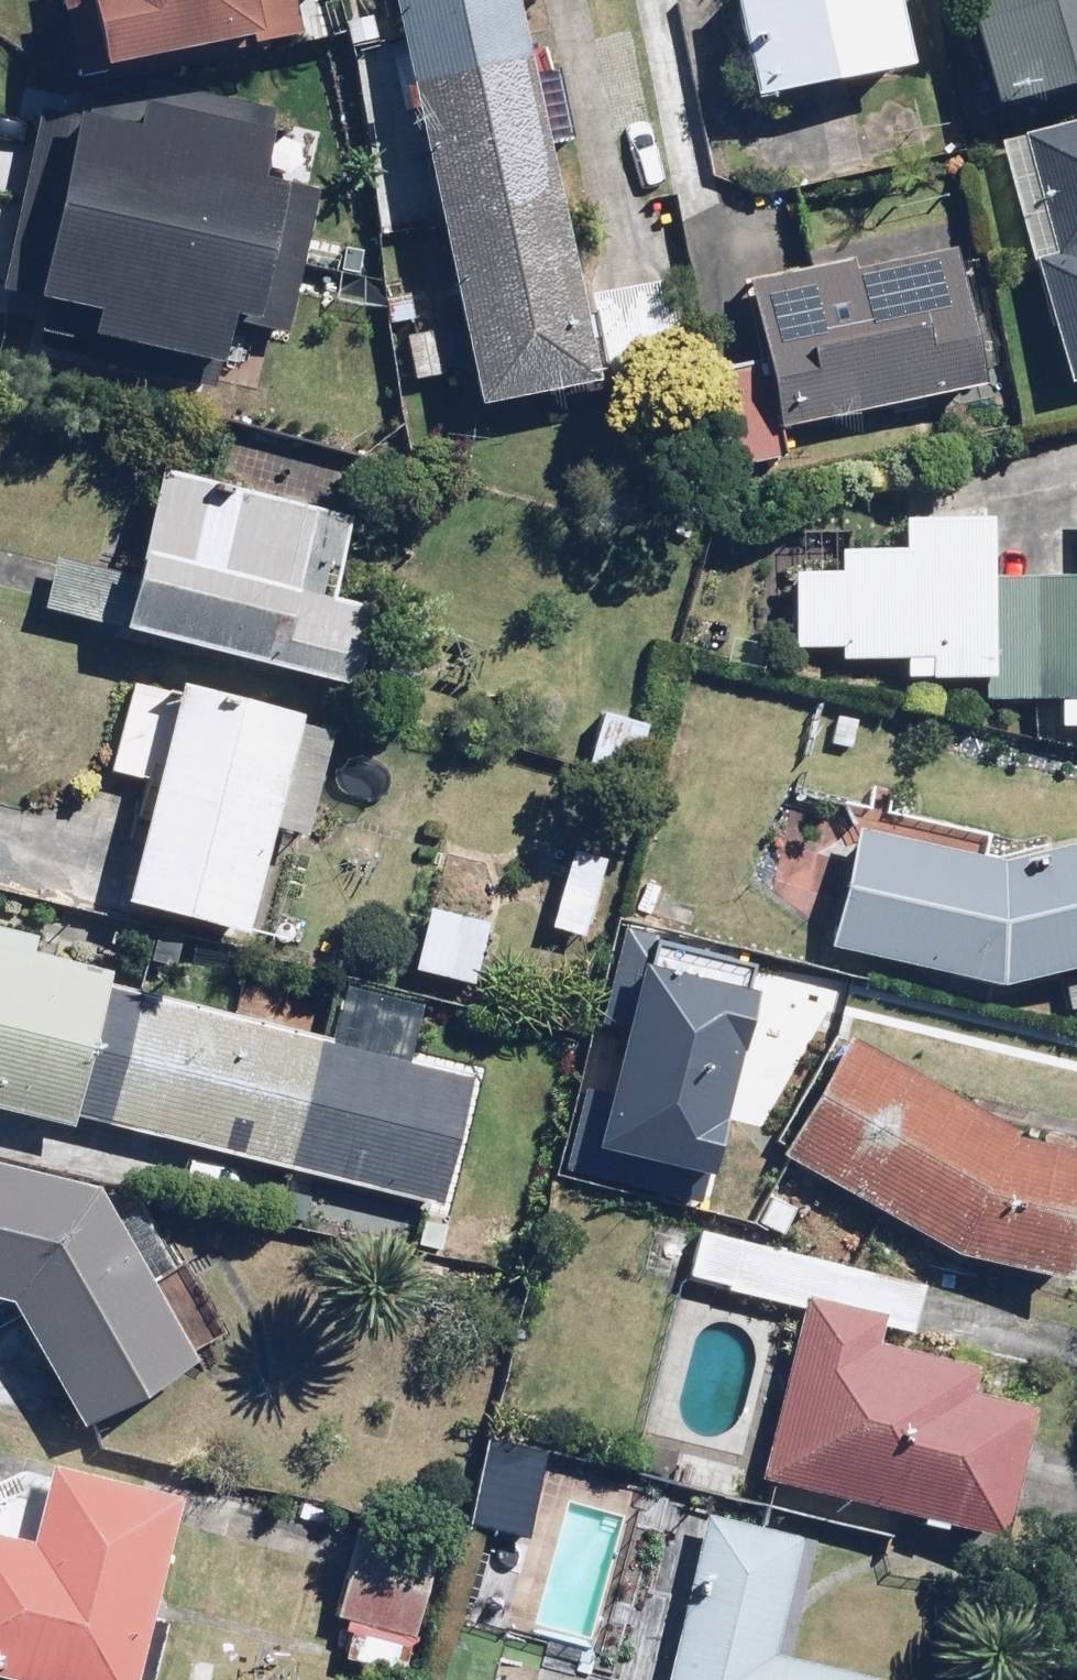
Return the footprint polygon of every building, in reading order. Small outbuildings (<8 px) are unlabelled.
[(299,0),(63,0),(75,62),(303,18),(299,0)] [(523,0),(396,0),(483,401),(693,356),(674,269),(586,288),(523,0)] [(765,95),(927,56),(913,0),(743,0),(765,95)] [(1003,96),(1076,75),(1076,0),(989,0),(991,8),(978,11),(1003,96)] [(38,102),(36,113),(18,185),(301,256),(319,184),(261,169),(276,107),(171,80),(167,93),(91,73),(81,113),(38,102)] [(1037,252),(1074,380),(1076,379),(1076,113),(1028,128),(1002,135),(1037,252)] [(218,361),(231,311),(287,325),(305,257),(301,256),(18,185),(0,253),(58,268),(46,318),(90,329),(84,352),(213,385),(219,361),(218,361)] [(962,235),(750,282),(781,425),(993,378),(962,235)] [(338,591),(355,516),(175,473),(139,626),(367,680),(385,602),(338,591)] [(1001,569),(1001,566),(1003,517),(909,514),(908,545),(846,543),(845,570),(800,568),(798,644),(845,645),(845,655),(909,657),(908,676),(988,678),(987,698),(1065,701),(1064,716),(1064,722),(1076,722),(1076,571),(1001,569)] [(6,667),(0,692),(0,762),(54,775),(76,684),(6,667)] [(308,716),(310,703),(190,677),(184,706),(126,693),(109,770),(158,781),(132,895),(261,924),(283,821),(313,828),(336,723),(308,716)] [(655,722),(602,704),(584,757),(637,775),(655,722)] [(868,826),(843,945),(1018,981),(1065,968),(1076,1012),(1076,839),(1013,856),(868,826)] [(615,858),(573,846),(551,924),(593,936),(615,858)] [(491,918),(431,904),(417,969),(477,982),(491,918)] [(433,998),(349,978),(336,1032),(119,981),(123,964),(0,935),(0,1105),(82,1124),(84,1117),(449,1203),(481,1066),(420,1052),(433,998)] [(695,1194),(750,981),(611,946),(557,1160),(695,1194)] [(855,1030),(787,1150),(968,1252),(1076,1274),(1076,1138),(1028,1128),(855,1030)] [(0,1153),(0,1288),(24,1293),(90,1417),(208,1354),(202,1344),(230,1329),(192,1257),(160,1275),(111,1184),(0,1153)] [(987,1363),(920,1348),(934,1281),(699,1230),(691,1268),(823,1296),(786,1466),(1018,1515),(1043,1398),(982,1385),(987,1363)] [(551,1444),(490,1429),(469,1517),(530,1531),(551,1444)] [(39,1465),(0,1481),(0,1677),(14,1679),(146,1679),(184,1494),(39,1465)] [(360,1653),(409,1668),(447,1543),(366,1518),(337,1612),(370,1622),(360,1653)] [(708,1527),(673,1679),(904,1679),(782,1652),(805,1549),(708,1527)]
